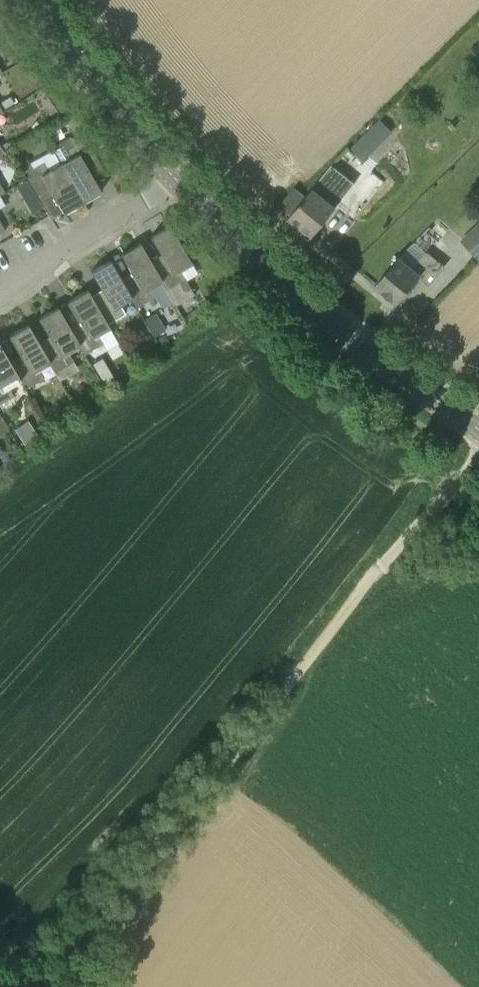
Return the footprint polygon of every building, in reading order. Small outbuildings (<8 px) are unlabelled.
[(0,101),(0,103),(4,109),(19,100),(15,92),(0,101)] [(75,125),(81,122),(75,111),(65,117),(68,123),(75,125)] [(379,123),(353,150),(365,162),(391,135),(379,123)] [(60,165),(82,203),(101,192),(88,169),(99,163),(85,138),(75,144),(74,145),(72,143),(59,143),(50,148),(60,165)] [(97,152),(103,160),(111,153),(104,146),(97,152)] [(63,214),(82,203),(60,165),(48,172),(44,163),(33,169),(27,160),(20,165),(27,178),(39,198),(50,191),(63,214)] [(305,198),(290,216),(315,236),(336,209),(356,184),(332,165),(305,198)] [(23,199),(26,198),(34,212),(43,206),(39,198),(27,178),(15,185),(23,199)] [(279,208),(290,216),(305,198),(295,189),(279,208)] [(460,242),(478,261),(478,223),(460,242)] [(161,282),(174,305),(193,293),(180,271),(192,264),(169,225),(150,237),(163,259),(153,265),(152,265),(161,281),(161,282)] [(400,256),(388,270),(375,285),(397,303),(421,273),(412,266),(442,239),(431,227),(400,256)] [(122,283),(131,298),(131,299),(136,307),(155,296),(150,288),(161,282),(161,281),(152,265),(153,265),(140,243),(120,254),(133,276),(123,282),(122,283)] [(110,260),(90,272),(103,294),(93,300),(107,325),(108,324),(125,314),(120,305),(131,299),(131,298),(122,283),(123,282),(110,260)] [(87,290),(68,301),(81,323),(70,330),(79,345),(79,346),(83,354),(103,343),(98,335),(110,328),(108,324),(107,325),(93,300),(87,290)] [(57,307),(38,319),(51,341),(41,347),(40,347),(49,363),(54,372),(73,361),(68,352),(79,345),(70,330),(57,307)] [(156,312),(144,319),(149,326),(155,337),(166,330),(160,319),(156,312)] [(43,378),(38,369),(49,363),(40,347),(41,347),(28,325),(8,336),(21,358),(11,364),(10,365),(20,380),(19,381),(24,389),(43,378)] [(154,339),(150,334),(144,334),(141,339),(145,345),(151,344),(154,339)] [(14,395),(9,387),(19,381),(20,380),(10,365),(11,364),(0,346),(0,403),(14,395)] [(116,379),(108,368),(97,375),(104,386),(116,379)] [(19,426),(14,429),(25,446),(30,443),(19,426)]
